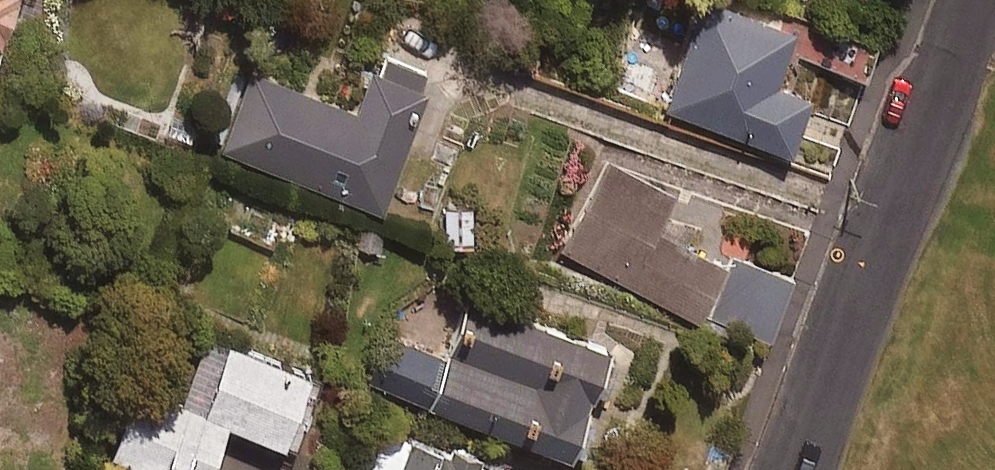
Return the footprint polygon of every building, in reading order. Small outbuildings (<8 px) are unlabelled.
[(18,0),(0,0),(0,48),(18,0)] [(798,33),(709,2),(671,111),(795,154),(814,98),(780,86),(798,33)] [(882,43),(815,22),(803,58),(871,79),(882,43)] [(252,73),(223,158),(385,215),(434,75),(386,58),(366,113),(252,73)] [(661,233),(677,193),(604,164),(565,261),(723,324),(722,327),(771,347),(798,280),(741,257),(738,264),(661,233)] [(474,207),(446,209),(447,244),(475,243),(474,207)] [(615,352),(473,299),(451,361),(397,341),(380,386),(576,458),(615,352)] [(207,336),(185,394),(143,378),(113,458),(146,469),(214,469),(231,424),(288,446),(314,376),(207,336)] [(414,443),(404,469),(487,469),(414,443)]
